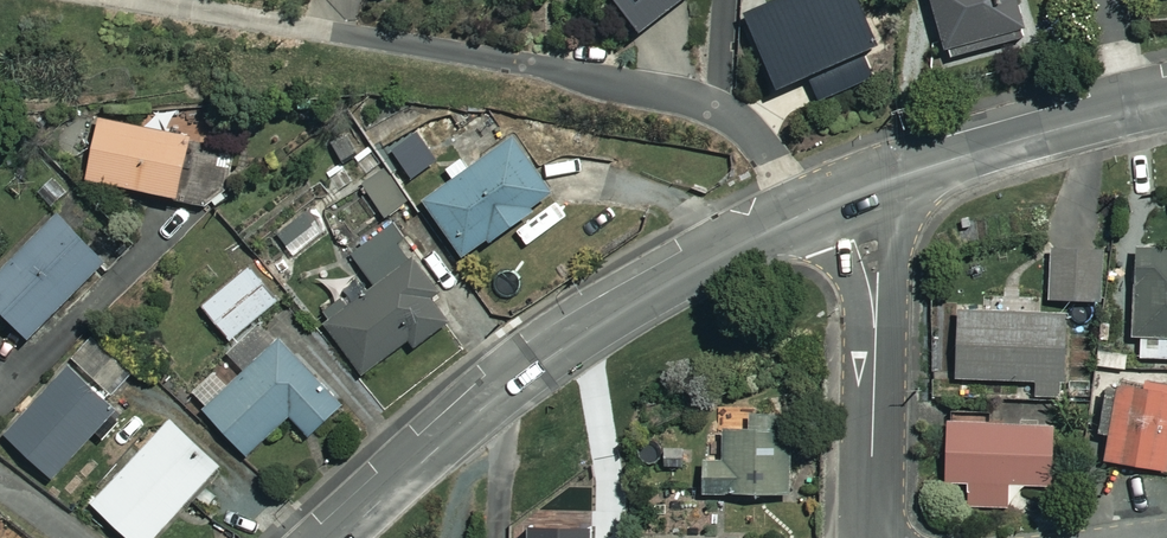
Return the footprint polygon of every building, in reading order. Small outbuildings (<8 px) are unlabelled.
[(653,37),(699,0),(622,0),(653,37)] [(865,0),(798,0),(756,17),(787,91),(885,50),(865,0)] [(1022,0),(939,0),(954,54),(1031,33),(1022,0)] [(224,151),(107,122),(93,182),(210,210),(224,151)] [(563,200),(520,141),(432,205),(475,264),(563,200)] [(383,168),(363,186),(390,218),(411,200),(383,168)] [(328,234),(310,211),(281,235),(298,257),(328,234)] [(64,217),(0,283),(0,305),(40,344),(115,266),(64,217)] [(464,319),(395,228),(356,257),(382,291),(360,308),(353,300),(326,321),(371,378),(417,343),(423,351),(464,319)] [(1146,251),(1137,358),(1166,360),(1166,252),(1146,251)] [(1109,254),(1056,253),(1056,303),(1109,303),(1109,254)] [(285,304),(256,268),(207,308),(236,344),(285,304)] [(1067,321),(966,318),(964,383),(1040,385),(1039,400),(1064,400),(1067,321)] [(273,335),(265,325),(233,354),(252,375),(234,391),(220,375),(197,395),(252,458),(298,418),(319,441),(350,413),(296,352),(304,345),(285,324),(273,335)] [(1134,346),(1104,344),(1102,367),(1132,370),(1134,346)] [(125,414),(77,369),(12,438),(61,483),(125,414)] [(1105,436),(1115,438),(1110,463),(1166,475),(1166,388),(1153,385),(1151,395),(1115,387),(1105,436)] [(989,414),(956,414),(955,486),(975,486),(975,508),(1011,508),(1011,487),(1061,488),(1062,427),(989,426),(989,414)] [(798,420),(732,419),(731,464),(712,464),(712,498),(797,499),(798,420)] [(179,424),(101,508),(133,537),(165,537),(228,471),(179,424)]
